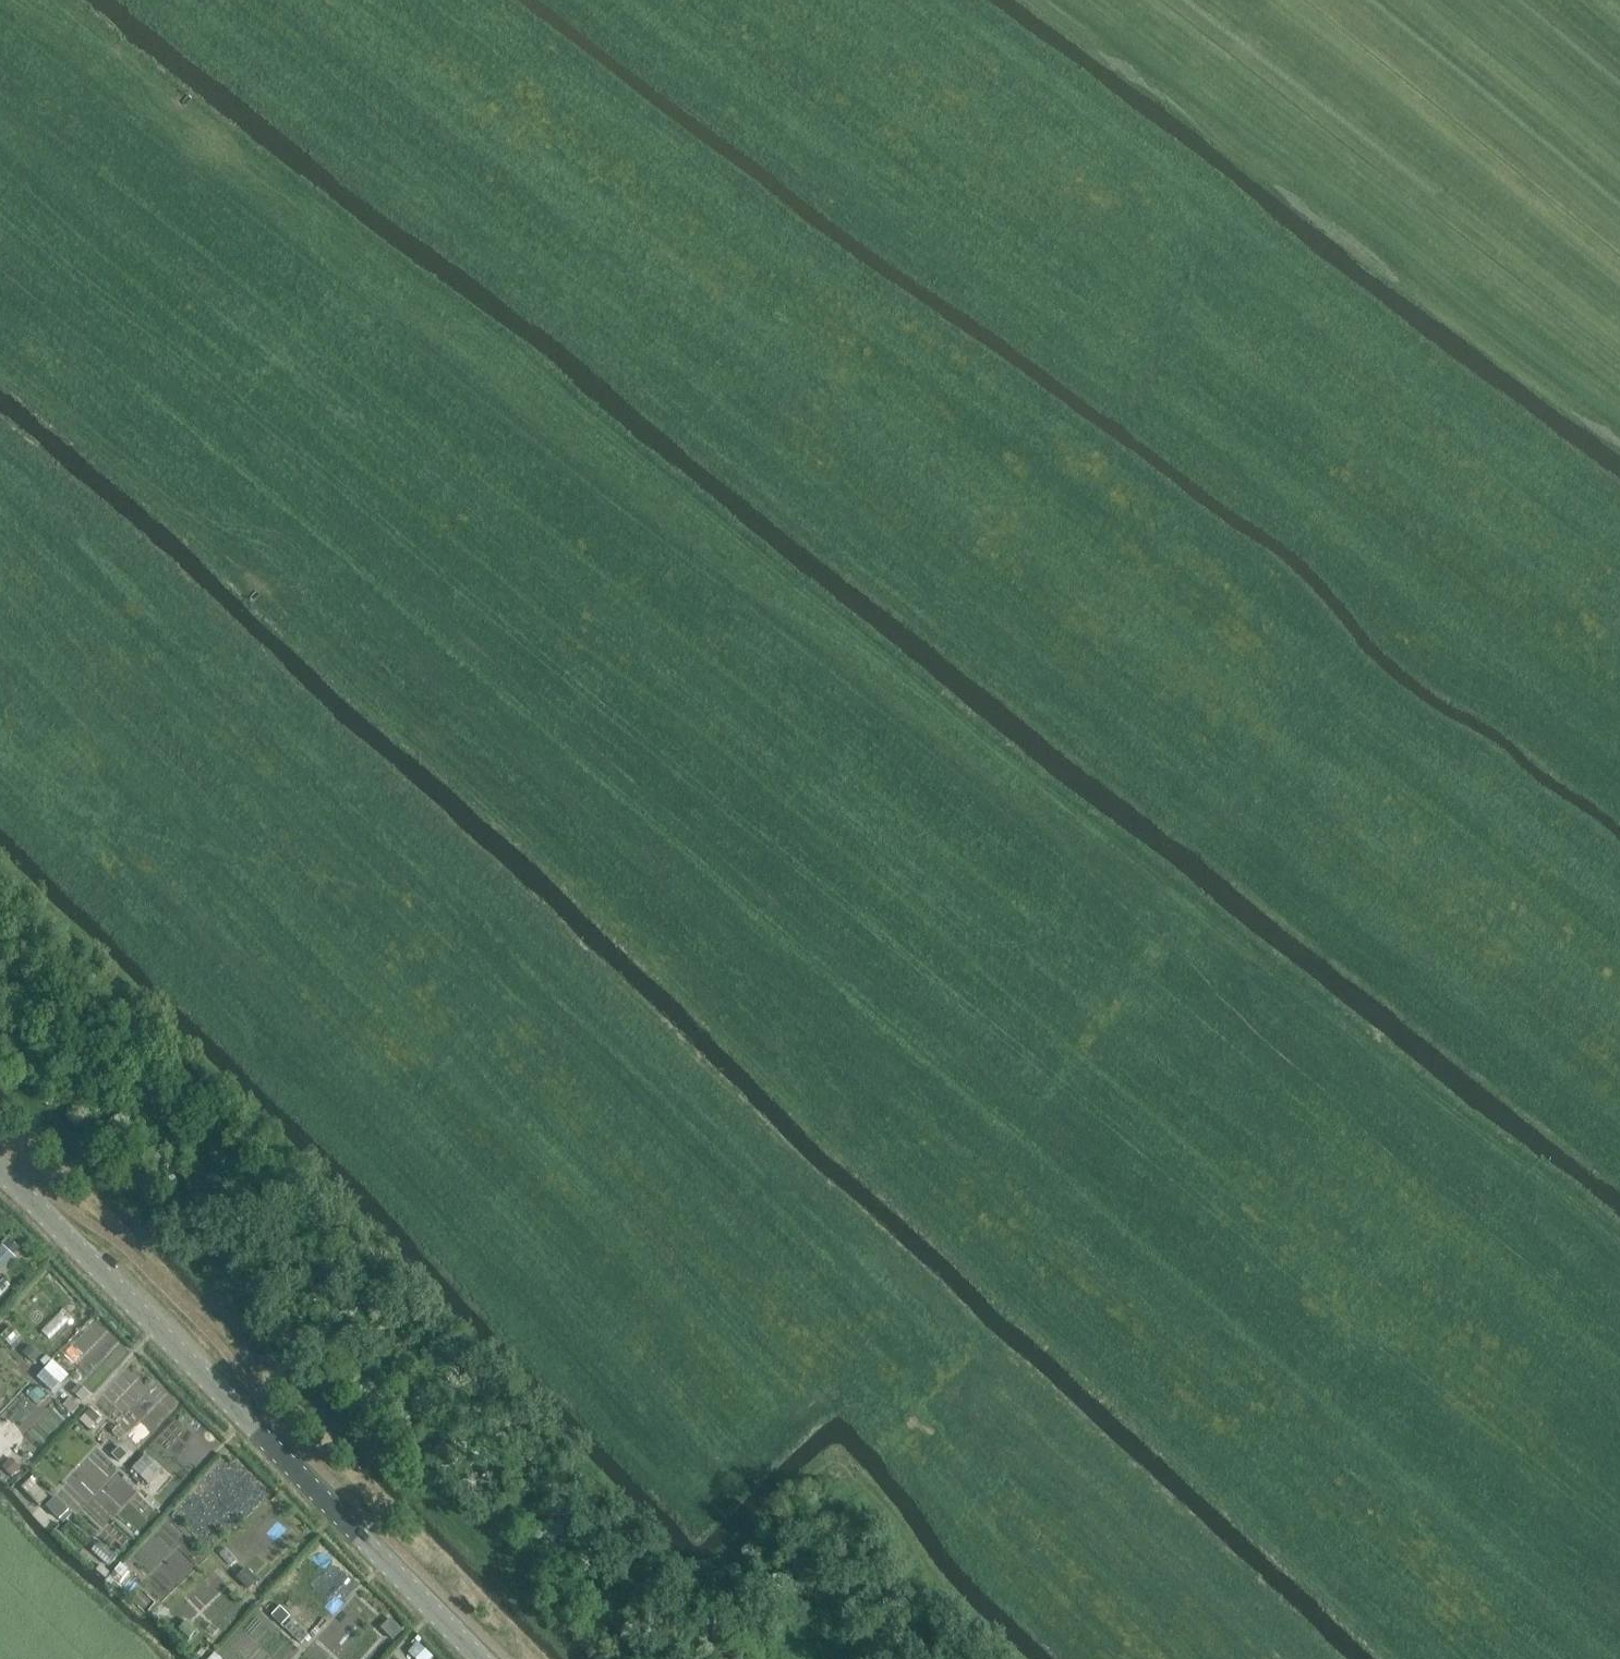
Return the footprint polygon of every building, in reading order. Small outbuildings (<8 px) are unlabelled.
[(0,1244),(0,1263),(6,1268),(17,1255),(2,1242),(0,1244)] [(29,1342),(21,1352),(33,1362),(41,1353),(29,1342)] [(81,1417),(90,1428),(102,1416),(93,1406),(81,1417)] [(32,1477),(23,1484),(37,1502),(46,1495),(32,1477)] [(409,1651),(417,1658),(431,1658),(435,1655),(420,1640),(409,1651)]
